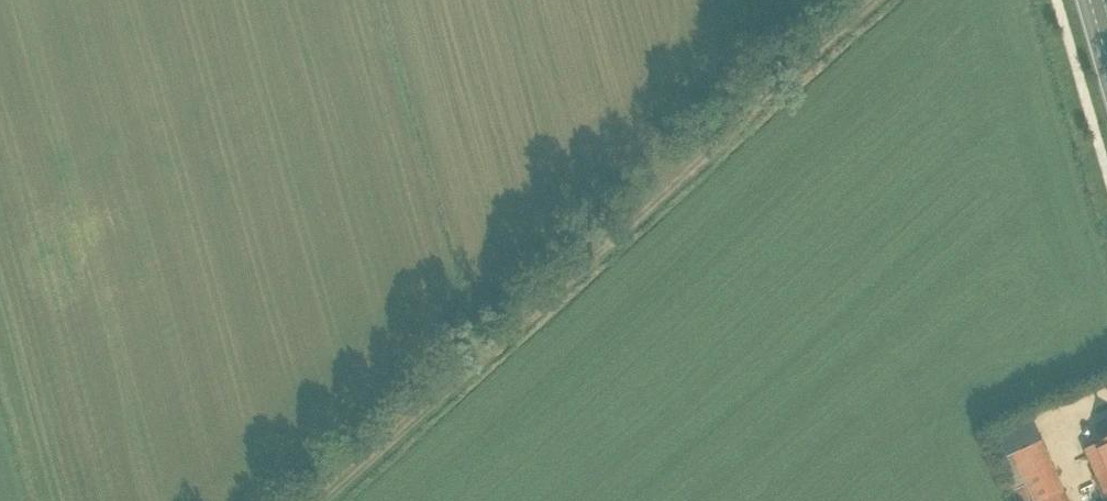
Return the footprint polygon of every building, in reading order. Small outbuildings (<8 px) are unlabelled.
[(1106,493),(1106,435),(1080,445),(1098,496),(1106,493)] [(1073,437),(1041,447),(1058,500),(1093,500),(1073,437)]
